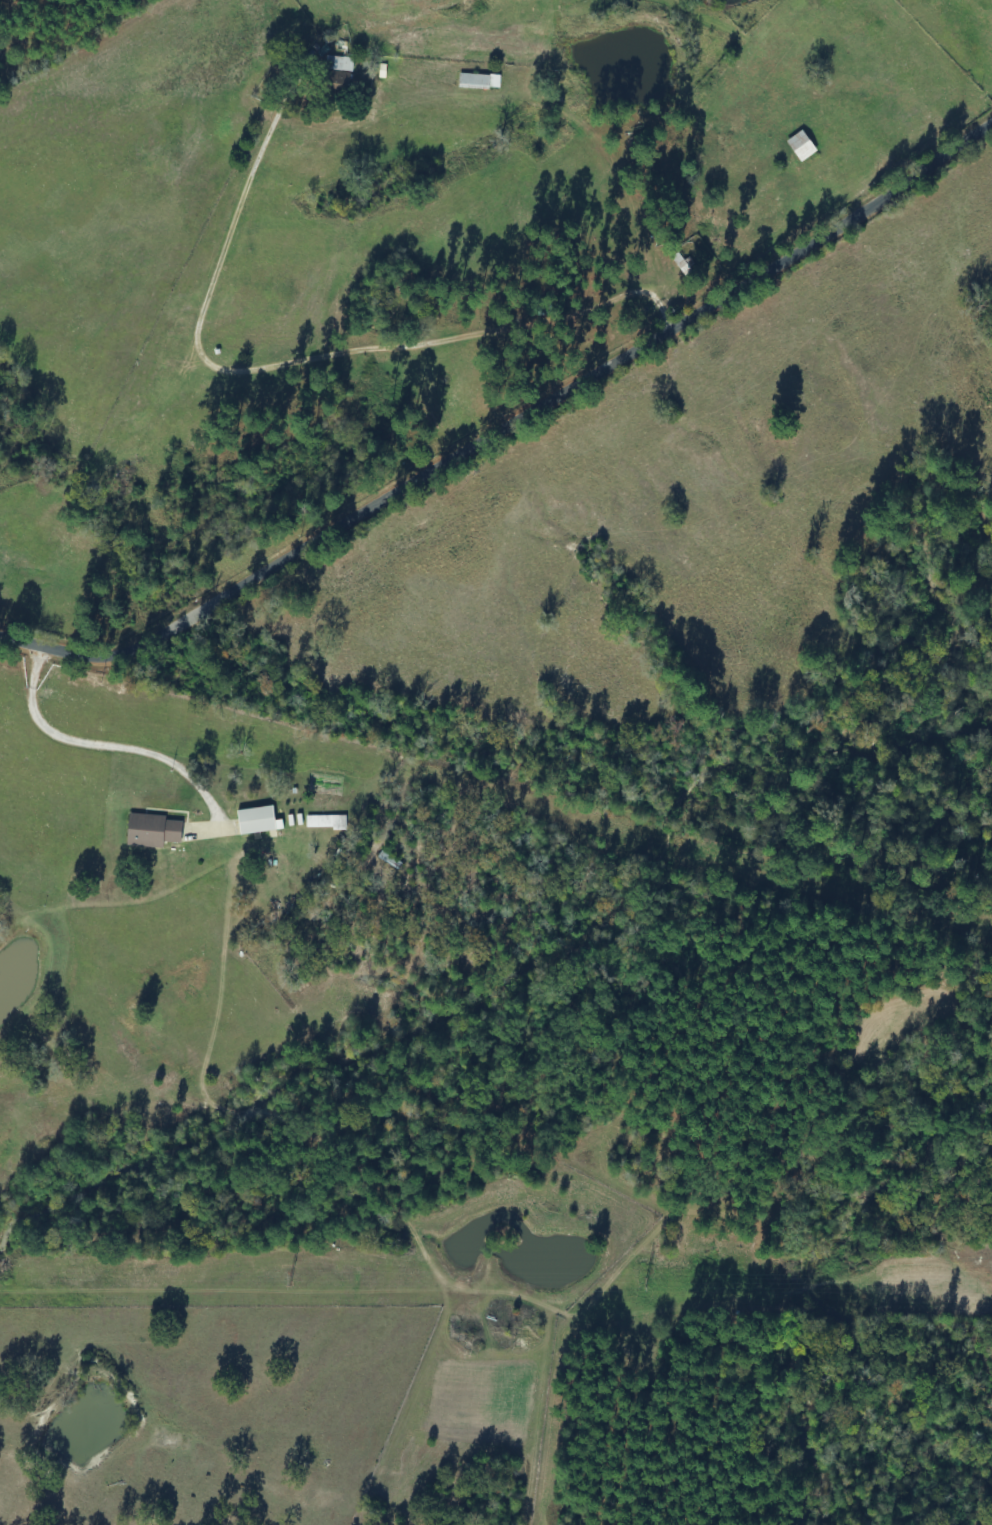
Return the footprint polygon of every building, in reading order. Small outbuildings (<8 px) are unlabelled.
[(350,57),(322,57),(322,98),(350,98),(350,57)] [(446,89),(489,89),(489,74),(446,74),(446,89)] [(800,163),(816,150),(800,130),(784,142),(800,163)] [(682,273),(688,267),(676,253),(670,259),(682,273)] [(277,831),(273,806),(236,812),(240,836),(277,831)] [(180,844),(182,820),(129,814),(125,845),(165,850),(166,842),(180,844)] [(346,816),(306,816),(306,830),(346,830),(346,816)]
